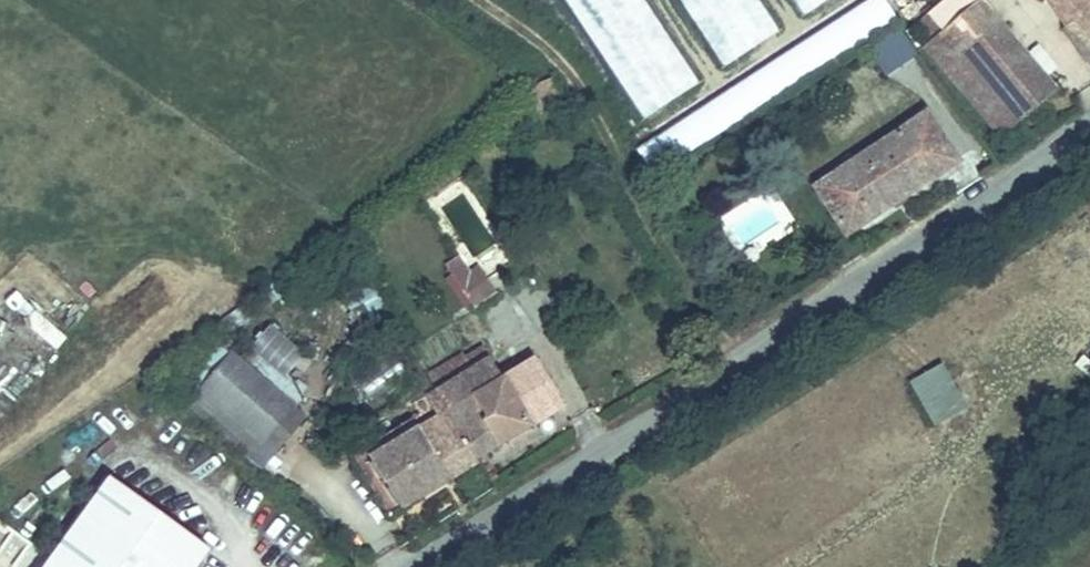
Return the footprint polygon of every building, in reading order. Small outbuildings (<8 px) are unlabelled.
[(636,119),(692,87),(641,0),(567,0),(636,119)] [(900,27),(885,0),(884,0),(632,141),(647,169),(900,27)] [(720,67),(776,32),(756,0),(677,0),(720,67)] [(798,17),(826,0),(788,0),(798,17)] [(977,0),(908,0),(897,10),(913,29),(908,33),(999,138),(1017,122),(1055,89),(977,0)] [(1063,26),(1072,20),(1070,16),(1089,2),(1089,0),(1048,0),(1063,26)] [(1070,16),(1072,20),(1089,49),(1089,2),(1070,16)] [(1063,26),(1082,58),(1089,54),(1089,49),(1072,20),(1063,26)] [(897,26),(864,48),(884,77),(917,56),(897,26)] [(925,114),(814,187),(846,238),(958,163),(925,114)] [(497,291),(474,259),(450,275),(473,308),(497,291)] [(304,389),(288,375),(305,355),(268,324),(244,353),(297,397),(304,389)] [(228,350),(198,384),(260,442),(292,407),(228,350)] [(487,357),(438,387),(477,455),(562,405),(538,362),(502,384),(487,357)] [(942,362),(908,382),(934,426),(968,406),(942,362)] [(260,442),(198,384),(187,396),(249,453),(260,442)] [(477,455),(438,387),(427,393),(438,415),(368,457),(400,509),(480,460),(477,455)] [(400,509),(368,457),(356,464),(388,516),(400,509)] [(105,473),(39,566),(195,566),(209,549),(105,473)]
